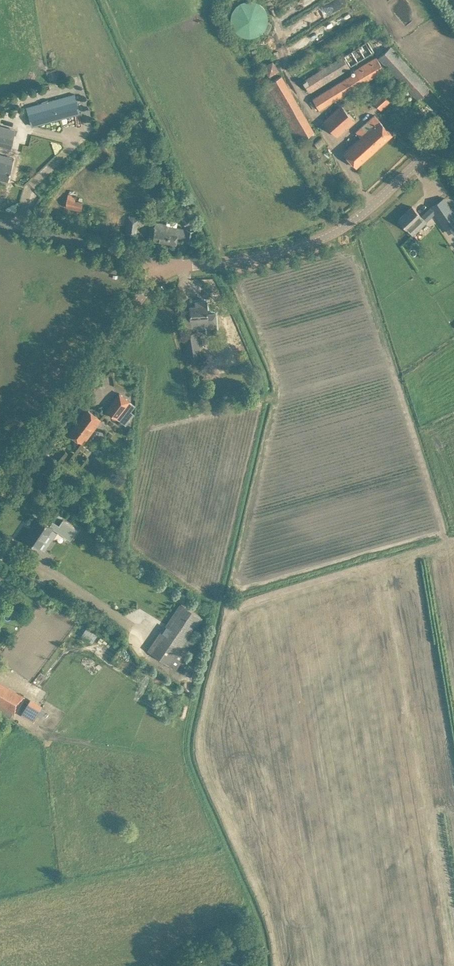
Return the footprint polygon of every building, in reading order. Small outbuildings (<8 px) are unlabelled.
[(233,29),(238,33),(243,36),(250,37),(256,36),(262,32),(265,27),(267,23),(267,21),(267,17),(267,14),(265,10),(262,6),(258,2),(255,1),(252,0),(245,0),(242,1),(237,4),(233,8),(231,13),(230,21),(233,29)] [(317,20),(345,8),(341,0),(334,0),(313,9),(317,20)] [(379,57),(410,91),(417,99),(429,88),(390,46),(379,57)] [(348,62),(365,58),(362,48),(345,52),(348,62)] [(343,56),(302,81),(309,91),(350,66),(343,56)] [(355,70),(356,72),(312,98),(319,109),(384,69),(377,57),(355,70)] [(263,66),(269,76),(278,70),(273,60),(263,66)] [(300,139),(315,130),(281,74),(266,83),(300,139)] [(381,77),(374,81),(377,85),(384,81),(381,77)] [(381,109),(390,101),(385,95),(376,103),(381,109)] [(28,113),(32,125),(80,112),(77,100),(28,113)] [(323,121),(337,136),(355,120),(341,105),(323,121)] [(356,131),(361,137),(343,152),(356,166),(392,134),(374,114),(356,131)] [(11,147),(14,136),(0,132),(0,145),(11,147)] [(8,178),(12,163),(4,161),(5,158),(4,156),(0,155),(0,176),(8,178)] [(65,206),(81,210),(82,201),(77,200),(78,195),(67,193),(66,197),(65,206)] [(453,217),(453,216),(453,212),(444,197),(430,207),(421,216),(412,206),(398,219),(413,234),(426,221),(434,213),(445,230),(449,227),(453,234),(453,233),(453,218),(453,217)] [(172,212),(181,225),(190,218),(181,206),(172,212)] [(135,235),(138,218),(129,216),(126,233),(135,235)] [(148,239),(176,244),(177,237),(185,238),(185,239),(194,241),(196,230),(187,228),(177,227),(178,221),(168,220),(167,224),(156,222),(155,227),(150,226),(148,239)] [(191,326),(197,326),(199,327),(204,327),(205,325),(216,325),(216,313),(207,313),(206,301),(195,301),(195,305),(190,306),(191,326)] [(189,361),(200,359),(196,330),(184,332),(189,361)] [(106,410),(119,420),(132,403),(119,393),(106,410)] [(70,433),(78,439),(83,443),(101,419),(88,409),(70,433)] [(30,531),(25,538),(29,541),(33,544),(38,547),(40,545),(52,527),(55,529),(59,524),(52,520),(49,525),(48,524),(40,518),(31,531),(30,531)] [(59,524),(55,529),(70,539),(77,529),(62,519),(59,524)] [(148,650),(176,669),(196,638),(191,635),(202,617),(180,602),(148,650)] [(86,627),(81,635),(89,640),(95,633),(86,627)] [(14,713),(24,696),(0,683),(0,704),(14,713)] [(22,714),(34,721),(43,704),(31,697),(22,714)]
